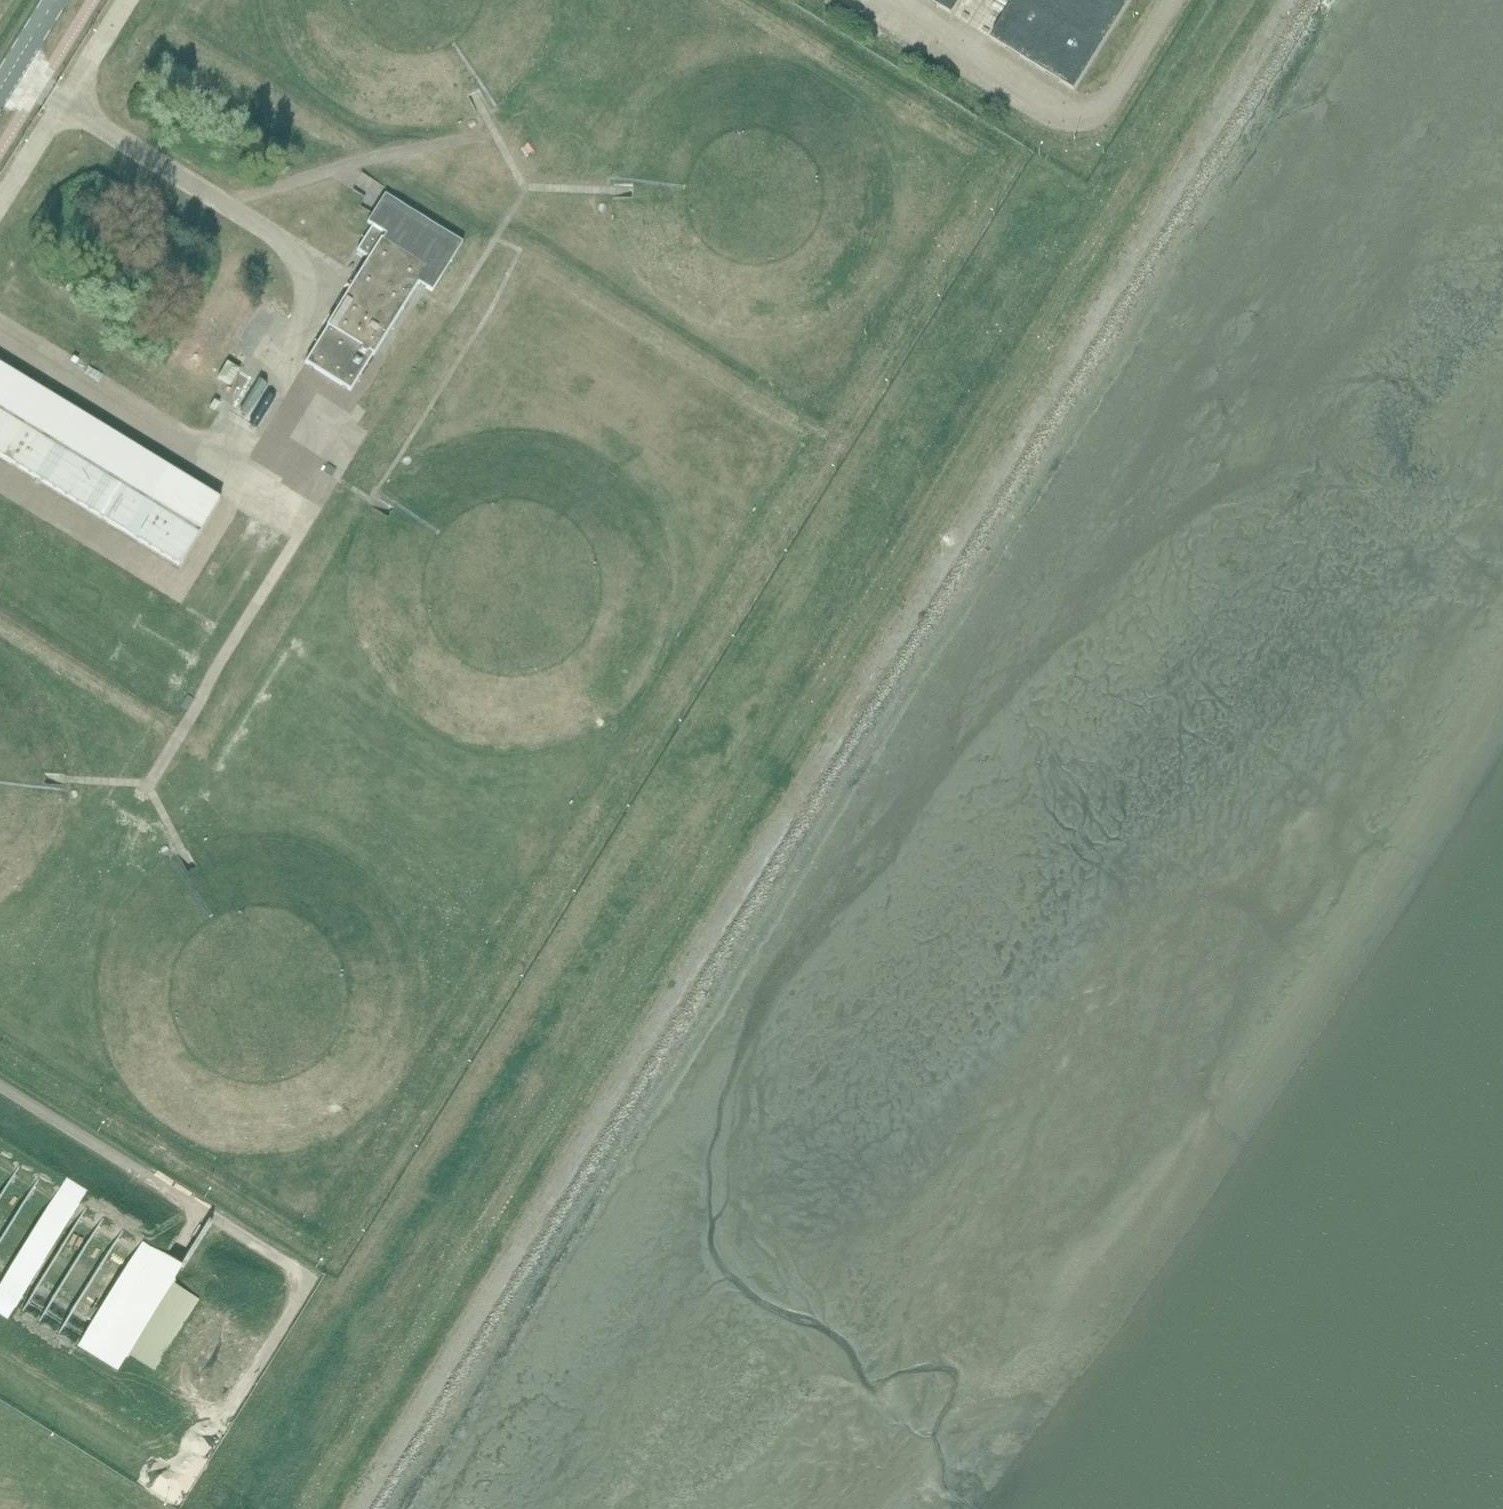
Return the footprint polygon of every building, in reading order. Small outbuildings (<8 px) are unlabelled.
[(953,15),(962,0),(928,0),(953,15)] [(1033,65),(1074,0),(1015,0),(991,39),(1033,65)] [(1033,65),(1076,91),(1132,0),(1074,0),(1033,65)] [(473,130),(474,129),(476,128),(476,127),(477,125),(476,123),(475,122),(474,121),(472,121),(470,121),(469,122),(468,124),(468,126),(468,127),(469,129),(471,129),(473,130)] [(368,223),(373,226),(386,234),(383,239),(429,268),(419,283),(427,289),(432,292),(442,276),(463,243),(386,195),(385,195),(373,214),(373,215),(368,223)] [(603,213),(605,213),(606,212),(607,210),(607,209),(607,207),(606,206),(604,205),(603,205),(601,205),(600,206),(599,208),(599,209),(599,211),(600,212),(602,213),(603,213)] [(386,234),(373,226),(367,236),(357,251),(369,258),(327,326),(328,327),(305,363),(350,391),(373,355),(374,355),(378,349),(419,283),(429,268),(383,239),(386,234)] [(0,364),(0,456),(180,566),(221,499),(0,364)] [(220,404),(215,401),(211,408),(215,411),(220,404)] [(408,465),(410,465),(411,464),(412,462),(412,461),(412,459),(411,458),(409,457),(408,456),(406,457),(405,458),(404,459),(404,461),(404,463),(405,464),(407,465),(408,465)] [(336,470),(328,464),(323,473),(331,478),(336,470)] [(194,699),(188,695),(181,707),(188,711),(195,699),(194,699)] [(198,1299),(174,1284),(130,1355),(154,1370),(198,1299)]
